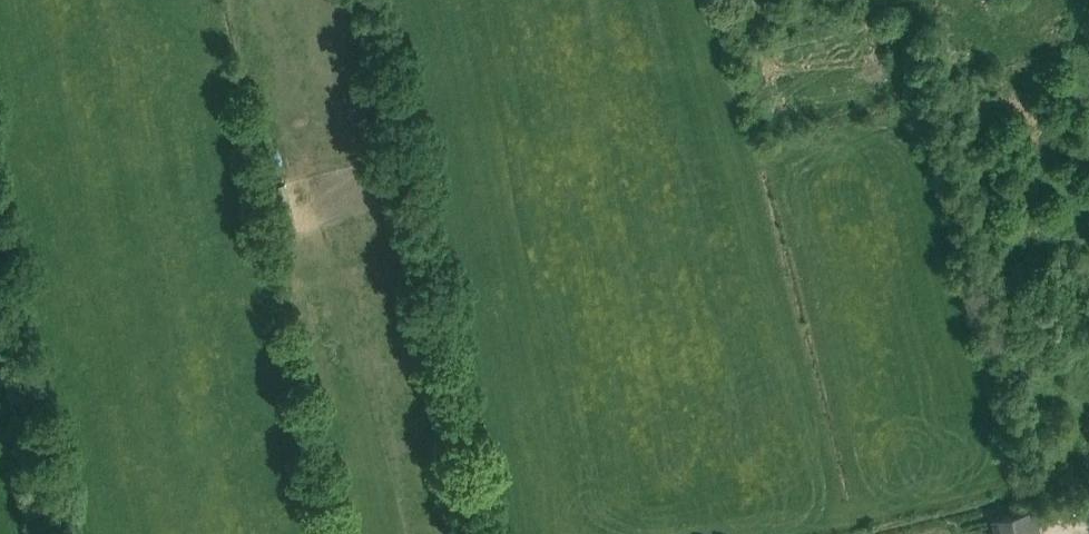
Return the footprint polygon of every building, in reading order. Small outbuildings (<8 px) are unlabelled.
[(1036,508),(992,519),(996,533),(1042,533),(1041,527),(1036,508)]
